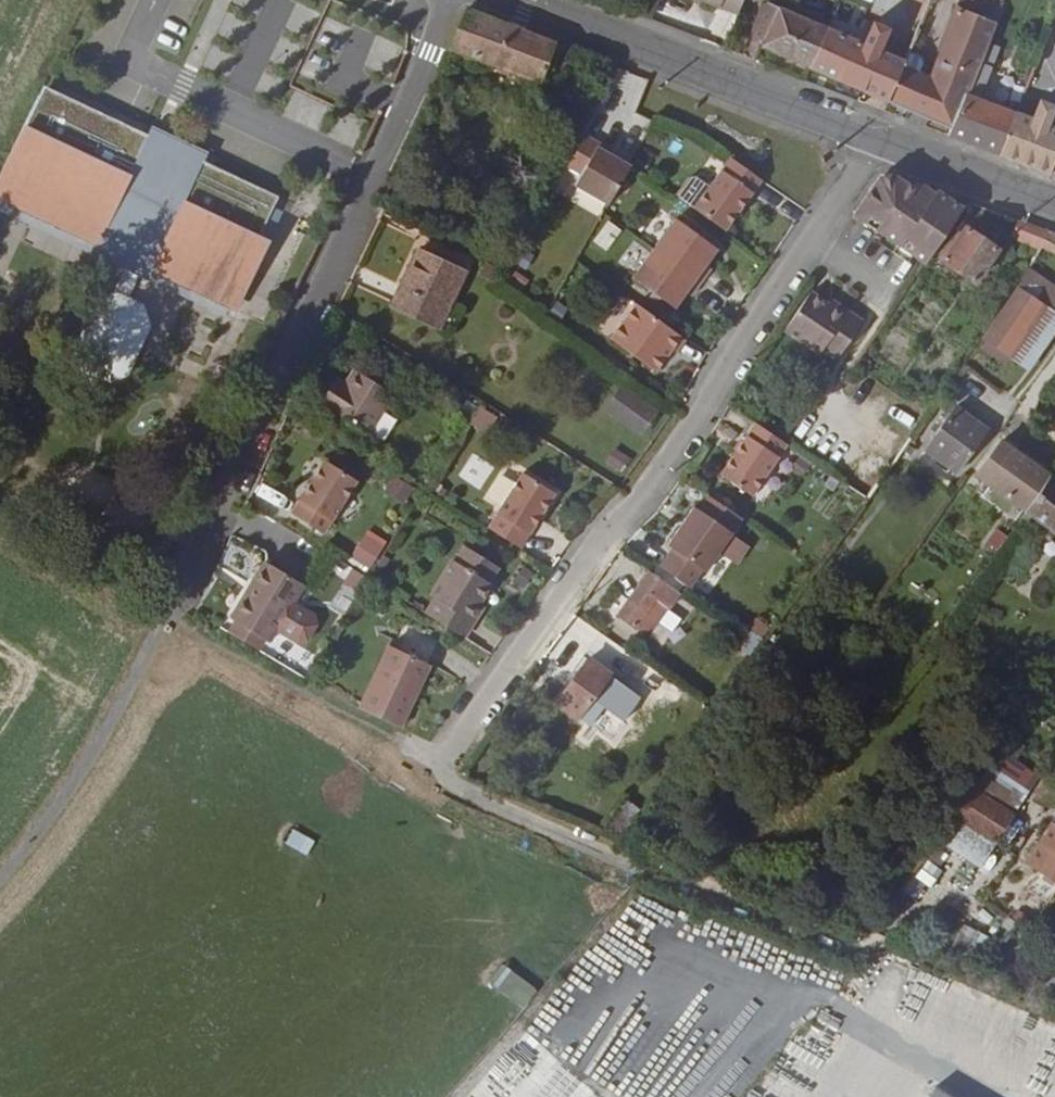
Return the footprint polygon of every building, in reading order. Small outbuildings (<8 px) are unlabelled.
[(737,15),(743,0),(697,0),(737,15)] [(933,55),(942,64),(935,84),(921,118),(948,128),(969,77),(998,0),(956,0),(933,55)] [(743,41),(758,48),(807,68),(823,31),(759,2),(743,41)] [(558,72),(574,80),(585,59),(473,13),(461,15),(445,48),(549,89),(558,72)] [(806,71),(882,103),(896,67),(898,64),(841,39),(842,33),(830,28),(828,33),(823,31),(807,68),(806,71)] [(935,84),(942,64),(933,55),(924,79),(935,84)] [(616,75),(618,72),(605,67),(594,89),(605,95),(616,75)] [(907,113),(921,77),(896,67),(882,103),(907,113)] [(935,84),(924,79),(921,77),(907,113),(921,118),(935,84)] [(948,128),(946,136),(997,156),(1012,113),(974,99),(980,82),(969,77),(948,128)] [(275,206),(49,97),(1,190),(228,301),(275,206)] [(997,156),(1054,178),(1054,130),(1045,126),(1052,107),(1037,102),(1030,120),(1016,115),(1012,113),(997,156)] [(575,188),(605,207),(628,170),(597,151),(599,148),(585,138),(566,169),(581,178),(575,188)] [(755,179),(725,158),(689,210),(720,232),(755,179)] [(924,211),(900,200),(903,193),(883,181),(867,184),(844,223),(916,268),(954,208),(936,198),(932,210),(924,211)] [(912,190),(909,196),(903,193),(900,200),(924,211),(932,210),(936,198),(927,192),(925,197),(912,190)] [(1037,247),(1048,231),(1007,216),(1001,232),(1037,247)] [(594,242),(608,252),(622,230),(608,220),(594,242)] [(714,249),(672,220),(651,250),(699,283),(709,268),(704,264),(714,249)] [(932,266),(963,284),(985,249),(955,230),(949,238),(943,235),(929,257),(935,262),(932,266)] [(1054,236),(1054,234),(1048,231),(1037,247),(1048,251),(1054,236)] [(381,301),(424,330),(458,278),(415,250),(381,301)] [(691,296),(699,283),(651,250),(632,278),(674,308),(685,292),(691,296)] [(1054,312),(1054,289),(1022,269),(1013,287),(1045,308),(1014,358),(1029,367),(1054,327),(1054,314),(1054,312)] [(1013,287),(981,338),(1014,358),(1045,308),(1013,287)] [(128,381),(156,306),(117,291),(114,298),(96,291),(70,360),(128,381)] [(820,348),(836,359),(861,320),(845,310),(842,315),(806,292),(782,331),(817,354),(820,348)] [(651,320),(653,317),(628,301),(627,303),(629,304),(651,320)] [(642,334),(651,320),(629,304),(606,340),(650,371),(665,350),(642,334)] [(672,351),(681,338),(653,317),(651,320),(642,334),(665,350),(667,347),(672,351)] [(338,384),(327,402),(335,407),(367,428),(370,431),(397,393),(357,365),(350,379),(345,387),(338,384)] [(350,379),(343,375),(338,384),(345,387),(350,379)] [(604,410),(638,434),(653,412),(619,388),(604,410)] [(335,407),(326,421),(357,442),(367,428),(335,407)] [(470,424),(483,432),(493,417),(480,408),(470,424)] [(987,432),(960,413),(934,444),(961,465),(987,432)] [(843,484),(869,502),(910,440),(880,420),(861,448),(865,450),(843,484)] [(785,446),(779,441),(754,425),(718,477),(750,498),(785,446)] [(1011,450),(1002,443),(987,463),(997,470),(1011,450)] [(957,471),(961,465),(934,444),(930,450),(957,471)] [(623,473),(632,457),(613,447),(604,464),(623,473)] [(997,470),(987,463),(977,477),(1026,515),(1051,481),(1011,450),(997,470)] [(328,458),(294,510),(326,532),(360,479),(328,458)] [(521,472),(485,527),(517,548),(551,493),(521,472)] [(407,505),(417,489),(395,476),(385,491),(407,505)] [(1026,515),(1016,527),(1032,539),(1040,526),(1054,537),(1054,483),(1051,481),(1026,515)] [(669,549),(656,564),(685,584),(697,569),(699,570),(738,516),(707,494),(696,510),(691,507),(664,545),(669,549)] [(988,544),(997,550),(1005,539),(997,533),(988,544)] [(364,534),(351,559),(370,569),(384,545),(364,534)] [(266,558),(232,614),(238,617),(265,634),(269,637),(276,626),(297,639),(306,637),(316,620),(314,612),(307,607),(300,607),(292,602),(304,582),(266,558)] [(433,598),(425,613),(462,637),(471,624),(467,621),(489,587),(451,562),(428,595),(433,598)] [(680,586),(650,564),(640,578),(658,591),(637,620),(647,627),(668,600),(670,601),(680,586)] [(342,588),(356,593),(364,574),(350,569),(342,588)] [(640,578),(620,608),(637,620),(658,591),(640,578)] [(265,634),(238,617),(230,629),(256,646),(265,634)] [(269,650),(298,666),(306,650),(278,634),(269,650)] [(557,691),(578,705),(608,662),(589,647),(557,691)] [(394,651),(359,710),(398,730),(430,673),(394,651)] [(655,768),(645,782),(653,789),(665,773),(655,768)] [(1015,807),(976,779),(975,781),(960,806),(997,831),(1015,807)] [(621,839),(641,808),(625,798),(605,830),(621,839)] [(975,863),(997,831),(960,806),(938,836),(975,863)] [(1032,855),(1047,866),(1043,873),(1054,881),(1054,820),(1032,855)] [(915,881),(932,890),(943,869),(926,861),(915,881)] [(525,1009),(539,990),(503,963),(489,982),(525,1009)] [(631,1096),(718,1096),(729,1071),(758,1082),(772,1047),(632,1047),(632,1023),(629,1030),(615,1030),(615,1046),(499,1046),(631,1096)] [(535,1088),(518,1084),(515,1096),(533,1096),(535,1088)] [(593,1092),(575,1087),(572,1090),(570,1096),(599,1096),(593,1092)] [(860,1096),(886,1096),(865,1087),(860,1096)]
